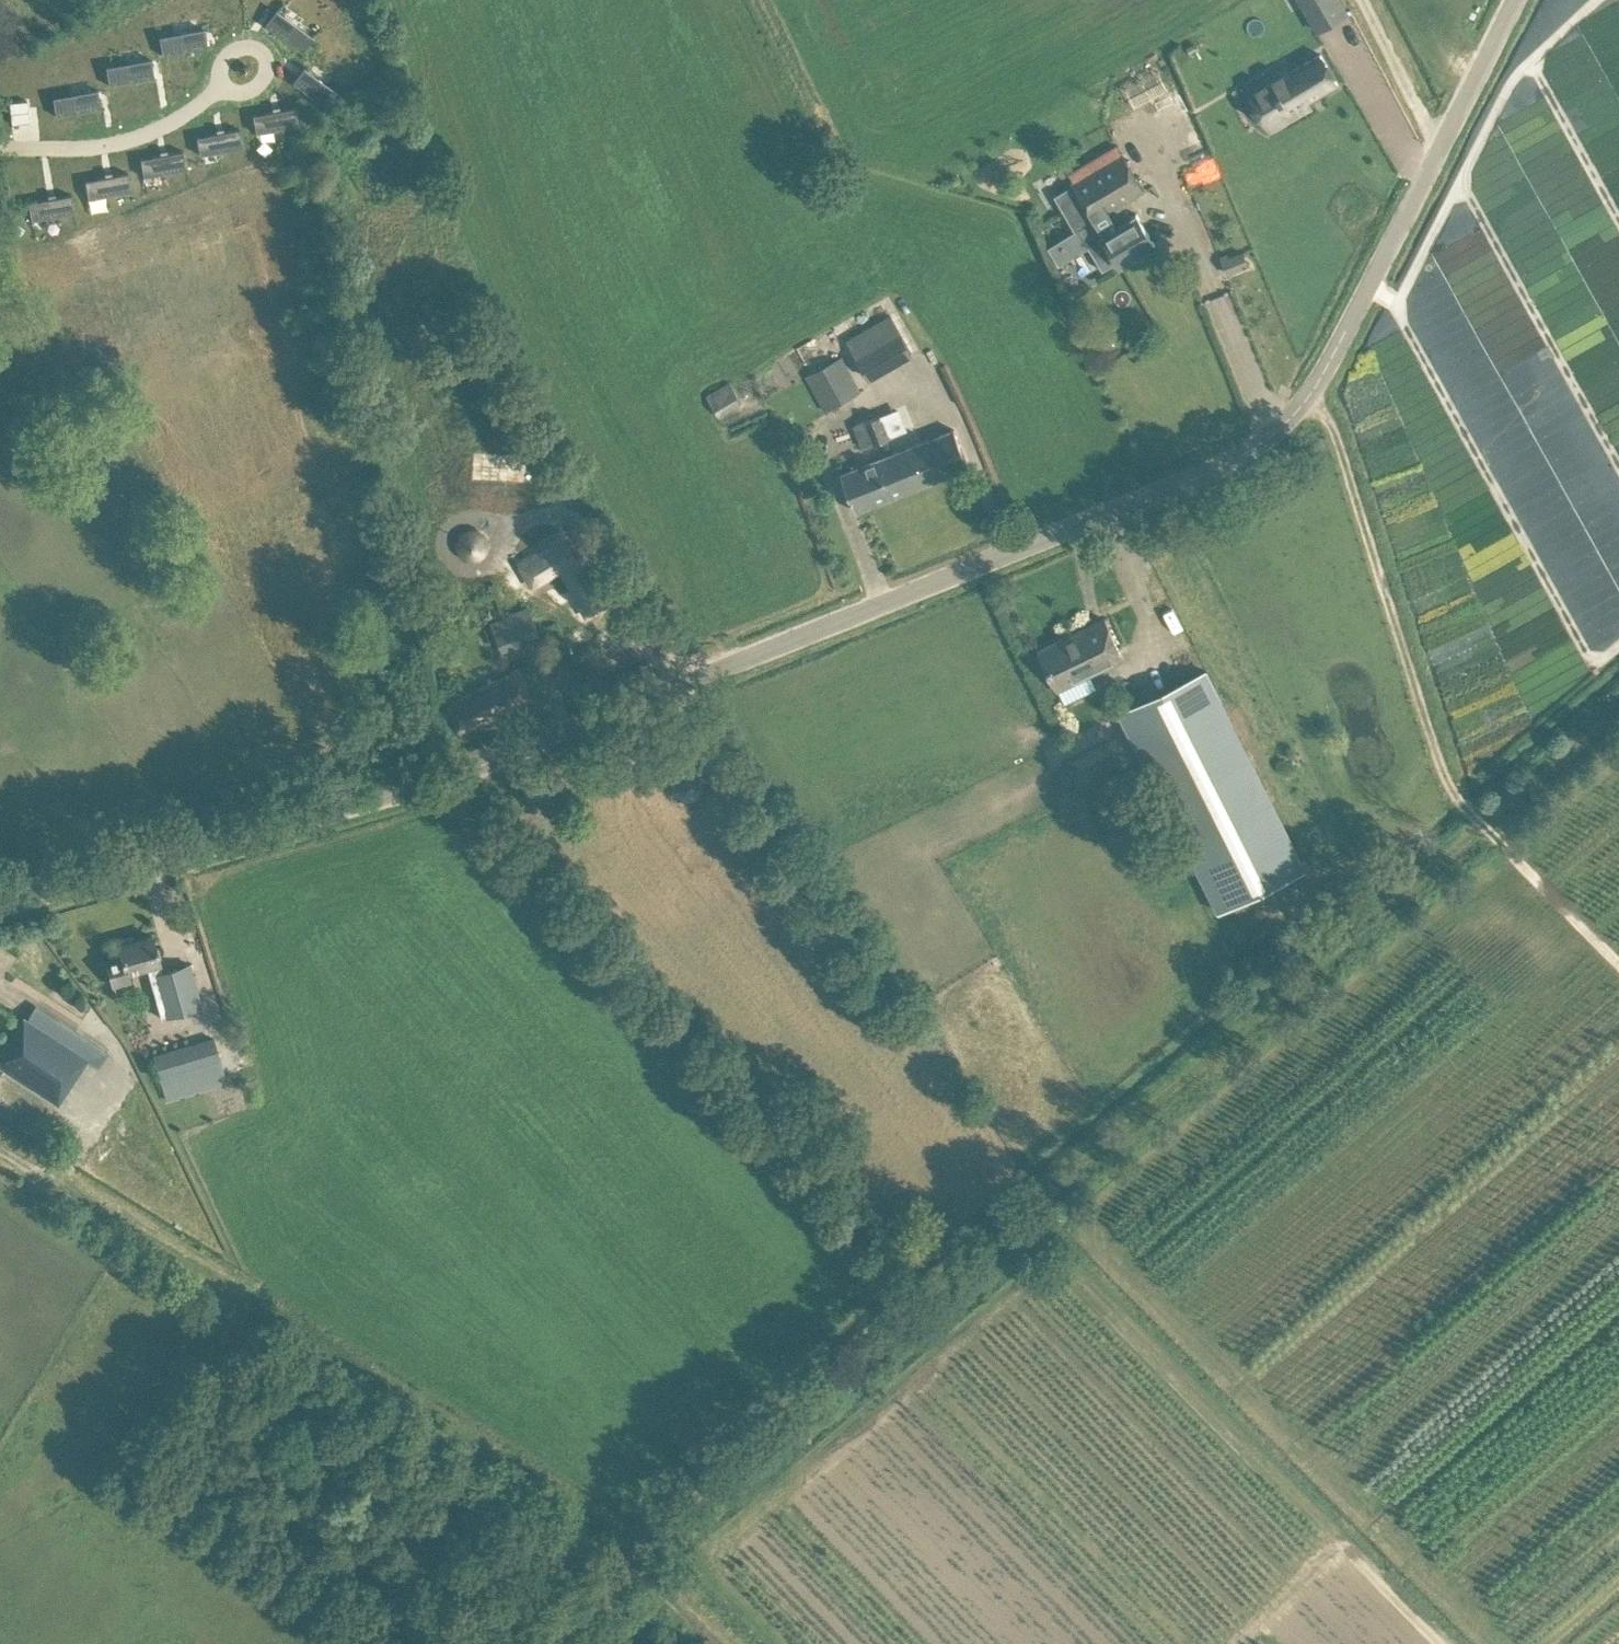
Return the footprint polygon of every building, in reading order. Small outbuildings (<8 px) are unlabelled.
[(1313,1),(1303,6),(1317,29),(1347,12),(1341,0),(1313,0),(1313,1)] [(276,8),(265,23),(281,35),(301,50),(302,50),(302,49),(312,35),(276,8)] [(204,27),(159,35),(162,52),(162,54),(187,49),(187,48),(207,45),(204,27)] [(1291,77),(1252,99),(1269,129),(1310,105),(1308,100),(1338,83),(1321,53),(1297,66),(1288,71),(1288,72),(1289,74),(1291,77)] [(151,57),(106,65),(109,82),(109,83),(134,79),(154,75),(151,57)] [(303,66),(293,81),(309,92),(309,93),(329,108),(330,107),(329,107),(340,92),(303,66)] [(97,88),(53,96),(56,113),(55,113),(56,114),(81,110),(81,109),(100,106),(97,88)] [(29,120),(28,106),(27,99),(10,101),(12,122),(29,120)] [(273,109),(252,113),(255,131),(299,123),(295,105),(280,108),(273,109)] [(217,131),(196,135),(199,153),(243,145),(239,127),(224,130),(217,131)] [(160,153),(140,157),(143,175),(186,167),(183,149),(168,152),(160,153)] [(1077,184),(1056,197),(1076,230),(1079,228),(1104,269),(1118,260),(1121,263),(1155,243),(1137,214),(1123,222),(1113,206),(1144,186),(1125,155),(1077,184)] [(105,175),(85,179),(88,197),(131,189),(128,171),(112,174),(105,175)] [(48,197),(28,200),(31,218),(74,211),(71,193),(56,196),(48,197)] [(912,353),(889,314),(846,339),(868,378),(912,353)] [(805,375),(825,411),(861,391),(842,355),(805,375)] [(742,403),(729,381),(706,395),(719,417),(742,403)] [(853,425),(862,448),(891,436),(882,414),(853,425)] [(955,429),(841,473),(855,509),(969,465),(955,429)] [(576,539),(526,569),(546,604),(575,586),(599,626),(629,608),(598,556),(590,561),(576,539)] [(505,615),(488,622),(500,650),(539,634),(527,606),(505,615)] [(1104,621),(1069,638),(1067,635),(1039,649),(1056,685),(1084,671),(1085,675),(1123,657),(1104,617),(1102,618),(1104,621)] [(520,665),(446,700),(461,731),(534,696),(520,665)] [(1121,711),(1218,909),(1305,867),(1208,669),(1121,711)] [(111,975),(127,970),(127,968),(145,963),(161,1016),(202,1005),(190,962),(162,970),(152,934),(135,939),(134,935),(120,939),(121,943),(118,944),(121,955),(106,959),(111,975)] [(0,1051),(0,1062),(58,1100),(86,1057),(62,1042),(72,1027),(61,1020),(51,1035),(36,1025),(26,1018),(22,1016),(0,1051)] [(213,1036),(196,1041),(153,1054),(167,1100),(227,1082),(213,1036)]
